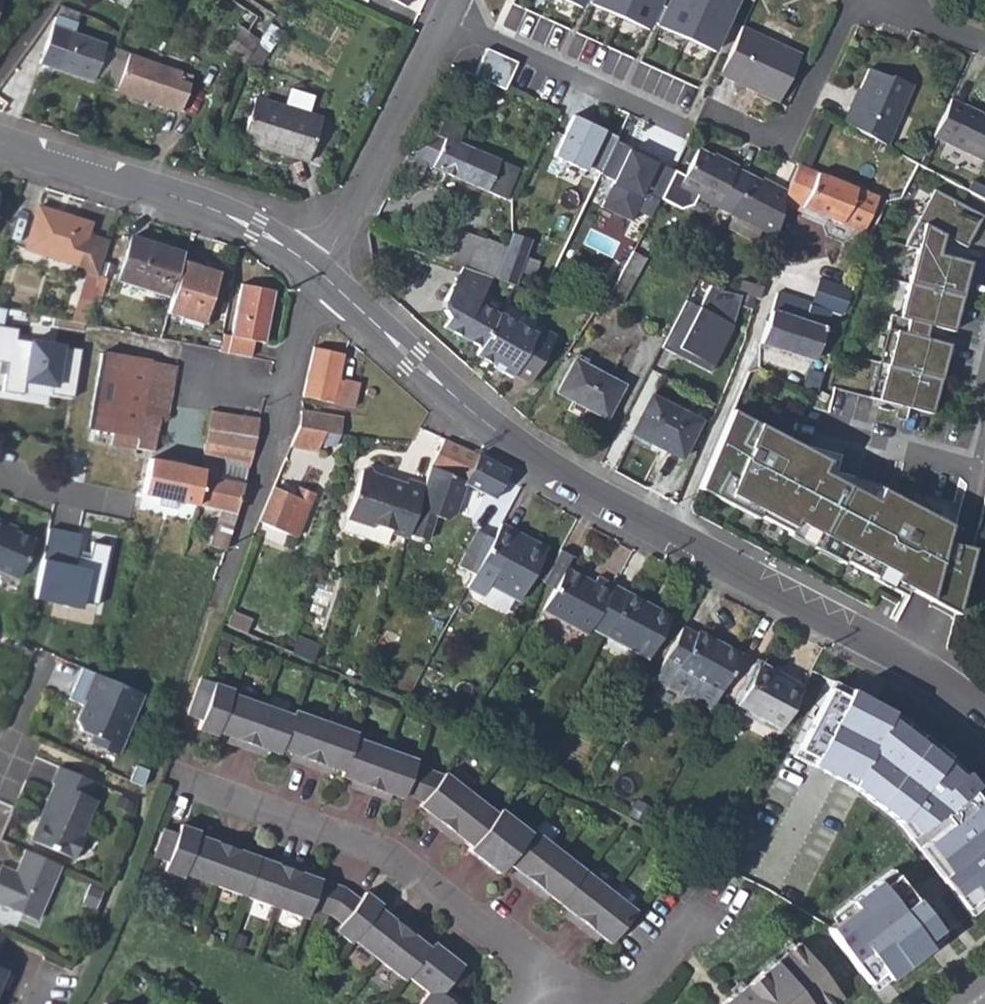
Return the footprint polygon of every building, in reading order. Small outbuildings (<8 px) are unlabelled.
[(411,0),(378,0),(404,14),(411,0)] [(586,3),(643,30),(646,24),(657,0),(587,0),(586,3)] [(646,24),(652,27),(665,0),(657,0),(646,24)] [(652,27),(709,53),(735,0),(665,0),(652,27)] [(51,27),(70,35),(73,25),(54,19),(51,27)] [(794,55),(739,26),(715,74),(770,102),(794,55)] [(70,35),(51,27),(42,53),(56,58),(53,68),(91,81),(104,46),(70,35)] [(218,49),(230,57),(245,34),(234,27),(218,49)] [(233,59),(241,65),(250,50),(256,41),(245,34),(230,57),(233,59)] [(264,66),(270,42),(258,39),(251,63),(264,66)] [(190,77),(112,49),(99,85),(179,110),(190,77)] [(517,63),(486,49),(474,76),(504,90),(517,63)] [(844,104),(836,120),(881,144),(909,85),(889,75),(887,78),(864,68),(846,104),(844,104)] [(979,158),(984,146),(984,114),(947,96),(929,135),(979,158)] [(239,142),(307,162),(321,118),(254,97),(239,142)] [(599,173),(615,140),(617,135),(577,116),(557,157),(589,172),(591,169),(599,173)] [(504,199),(516,169),(456,142),(463,127),(442,118),(436,132),(425,128),(411,157),(405,155),(394,175),(415,185),(425,165),(504,199)] [(626,145),(615,140),(599,173),(610,178),(597,204),(627,219),(632,209),(646,216),(655,198),(669,169),(651,160),(652,158),(637,150),(636,153),(624,148),(626,145)] [(692,196),(727,214),(747,176),(728,166),(729,162),(717,156),(715,159),(693,147),(679,174),(669,169),(655,198),(674,207),(687,206),(692,196)] [(874,199),(796,165),(784,191),(780,200),(859,232),(874,199)] [(727,214),(773,238),(780,200),(784,191),(770,183),(769,187),(747,176),(727,214)] [(932,189),(903,245),(915,251),(897,316),(889,314),(885,328),(894,330),(876,399),(929,413),(947,344),(914,335),(918,322),(951,331),(969,262),(945,255),(950,239),(965,247),(981,215),(932,189)] [(88,224),(34,207),(22,248),(74,265),(72,270),(95,277),(106,243),(85,236),(88,224)] [(504,248),(452,230),(440,261),(459,267),(490,279),(492,279),(504,248)] [(510,234),(504,248),(492,279),(511,285),(513,287),(518,273),(523,257),(524,254),(529,240),(510,234)] [(113,280),(164,296),(178,253),(128,237),(113,280)] [(642,259),(628,252),(617,275),(632,280),(642,259)] [(518,273),(533,278),(538,261),(523,257),(518,273)] [(182,258),(164,313),(179,318),(177,324),(198,331),(200,325),(204,327),(209,311),(206,307),(217,274),(200,269),(202,264),(182,258)] [(473,308),(490,279),(459,267),(439,302),(444,318),(439,327),(475,347),(491,319),(473,308)] [(756,300),(761,288),(736,281),(733,294),(742,296),(756,300)] [(757,343),(810,361),(835,289),(814,282),(807,303),(776,292),(757,343)] [(696,306),(683,299),(658,346),(673,354),(676,347),(710,364),(728,330),(742,296),(733,294),(719,290),(708,284),(696,306)] [(228,334),(220,332),(217,350),(246,356),(251,341),(261,342),(271,291),(238,285),(228,334)] [(81,325),(94,327),(99,309),(87,306),(85,310),(81,325)] [(530,337),(493,316),(491,319),(475,347),(471,355),(489,366),(488,368),(507,380),(509,378),(524,387),(550,339),(534,331),(530,337)] [(71,399),(79,350),(14,340),(16,330),(0,327),(0,363),(5,364),(4,374),(1,393),(22,396),(24,382),(50,387),(48,395),(71,399)] [(710,364),(676,347),(673,354),(707,371),(710,364)] [(339,355),(311,349),(301,394),(350,407),(355,383),(335,377),(339,355)] [(106,433),(117,355),(98,354),(88,430),(106,433)] [(173,364),(117,355),(106,433),(111,434),(110,444),(153,451),(159,417),(165,415),(173,364)] [(555,392),(603,418),(620,385),(572,360),(555,392)] [(649,397),(629,433),(648,443),(677,458),(696,422),(649,397)] [(953,527),(730,410),(696,488),(901,595),(905,586),(953,613),(970,553),(947,541),(953,527)] [(208,411),(208,416),(240,420),(241,415),(208,411)] [(324,432),(336,434),(340,418),(297,412),(289,446),(315,452),(319,444),(324,432)] [(258,417),(241,415),(240,420),(256,424),(258,417)] [(240,420),(208,416),(204,440),(236,445),(240,420)] [(251,447),(256,424),(240,420),(236,445),(251,447)] [(86,440),(110,444),(111,434),(106,433),(88,430),(86,440)] [(319,444),(332,446),(336,434),(324,432),(319,444)] [(626,440),(645,449),(648,443),(629,433),(626,440)] [(443,439),(429,470),(425,481),(424,482),(406,535),(425,541),(433,518),(444,522),(453,514),(463,486),(482,494),(480,498),(483,500),(496,503),(504,490),(499,487),(508,471),(463,449),(443,439)] [(236,445),(204,440),(200,462),(203,462),(201,470),(200,476),(194,505),(217,510),(207,545),(221,550),(242,484),(247,469),(251,447),(236,445)] [(140,494),(159,498),(176,502),(189,504),(194,505),(200,476),(201,470),(147,460),(140,494)] [(361,466),(343,519),(384,533),(405,539),(406,535),(424,482),(425,481),(402,474),(402,478),(388,473),(387,476),(374,473),(364,462),(361,466)] [(277,491),(292,497),(295,489),(281,483),(277,491)] [(277,491),(270,488),(256,521),(293,536),(310,496),(295,489),(292,497),(277,491)] [(158,506),(175,509),(176,502),(159,498),(158,506)] [(338,532),(380,545),(384,533),(343,519),(338,532)] [(8,530),(10,525),(1,521),(0,522),(0,527),(8,530)] [(512,534),(496,524),(492,532),(487,541),(468,576),(462,588),(479,597),(485,586),(516,603),(541,557),(509,540),(512,534)] [(8,530),(0,527),(0,574),(10,579),(28,538),(8,530)] [(43,527),(26,597),(74,610),(81,569),(70,565),(77,535),(43,527)] [(487,541),(471,532),(452,567),(468,576),(487,541)] [(509,540),(541,557),(544,551),(512,534),(509,540)] [(541,610),(585,634),(589,627),(611,586),(589,575),(587,579),(565,568),(541,610)] [(667,616),(611,586),(589,627),(646,657),(667,616)] [(229,612),(223,625),(242,632),(247,619),(229,612)] [(738,654),(680,624),(650,680),(667,689),(668,686),(676,671),(718,693),(738,654)] [(290,652),(312,661),(317,645),(296,636),(290,652)] [(733,706),(777,730),(799,688),(782,679),(779,683),(765,676),(753,669),(733,706)] [(668,686),(710,707),(718,693),(676,671),(668,686)] [(765,676),(779,683),(782,679),(768,671),(765,676)] [(117,757),(143,695),(130,690),(91,673),(83,689),(86,691),(73,721),(76,732),(88,737),(95,739),(92,748),(117,757)] [(229,745),(258,755),(259,751),(273,708),(230,692),(231,688),(211,682),(208,690),(194,686),(183,717),(198,722),(195,732),(214,739),(215,735),(231,741),(229,745)] [(914,844),(968,918),(984,903),(984,810),(972,791),(977,784),(947,764),(890,717),(891,710),(850,690),(846,698),(829,688),(793,755),(851,787),(896,826),(914,844)] [(442,710),(449,714),(456,702),(447,697),(442,710)] [(296,765),(325,775),(327,769),(341,727),(293,710),(292,714),(273,708),(259,751),(278,758),(279,754),(298,761),(296,765)] [(482,732),(490,736),(497,723),(488,719),(482,732)] [(384,795),(390,797),(405,754),(355,736),(357,733),(341,727),(327,769),(342,775),(341,778),(358,784),(355,790),(382,801),(384,795)] [(85,745),(92,748),(95,739),(88,737),(85,745)] [(402,800),(403,796),(413,767),(416,759),(405,754),(390,797),(402,800)] [(403,796),(420,803),(432,788),(419,781),(424,771),(413,767),(403,796)] [(92,797),(97,784),(61,769),(55,781),(59,783),(33,841),(74,859),(85,837),(82,835),(98,800),(92,797)] [(441,778),(424,771),(419,781),(432,788),(420,803),(417,806),(432,819),(429,824),(451,841),(456,836),(469,847),(466,850),(496,873),(504,863),(519,875),(516,880),(537,898),(542,893),(570,915),(567,919),(589,938),(593,933),(608,944),(632,913),(529,831),(526,834),(495,811),(493,815),(443,775),(441,778)] [(310,922),(312,916),(323,882),(307,877),(309,871),(278,860),(276,866),(242,855),(244,849),(218,839),(216,845),(199,838),(200,835),(181,829),(179,836),(162,830),(152,857),(170,864),(166,874),(185,881),(186,878),(310,922)] [(810,832),(789,856),(811,875),(833,851),(810,832)] [(58,865),(23,850),(12,875),(0,870),(0,906),(34,921),(58,865)] [(942,934),(898,875),(833,923),(877,985),(942,934)] [(312,916),(328,922),(345,890),(323,882),(312,916)] [(345,890),(328,922),(339,931),(333,938),(348,950),(350,948),(401,986),(404,983),(424,997),(418,1003),(448,1003),(439,997),(460,969),(433,947),(429,952),(414,940),(417,936),(395,918),(391,923),(379,913),(381,910),(366,898),(361,903),(345,890)] [(789,946),(722,999),(723,1001),(719,1003),(824,1003),(830,999),(789,946)]
